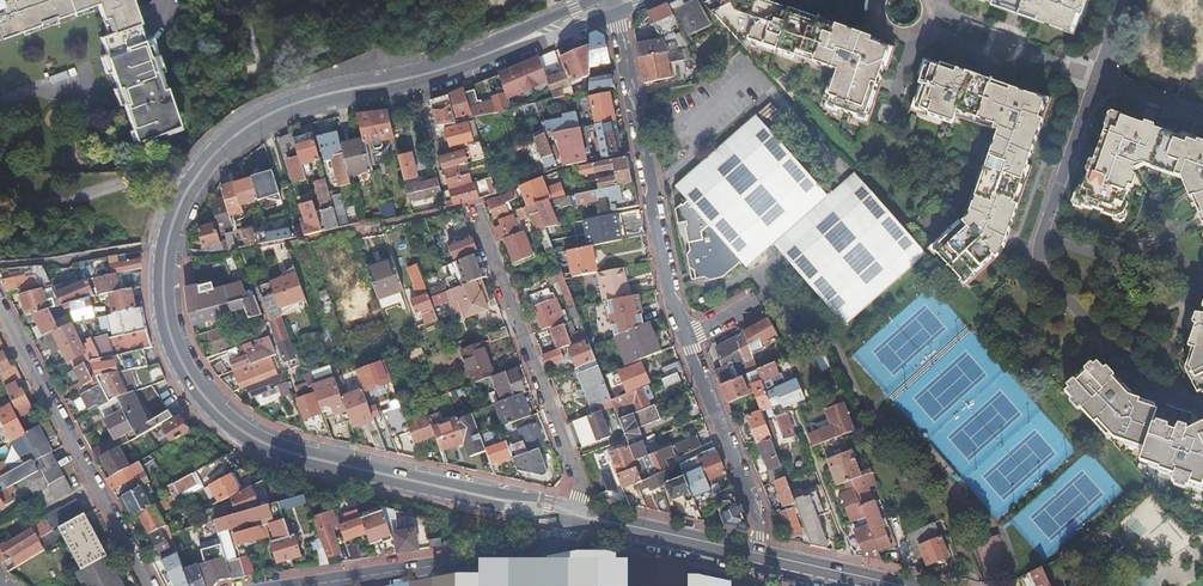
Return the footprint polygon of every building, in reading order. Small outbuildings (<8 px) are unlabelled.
[(76,22),(67,0),(45,0),(23,8),(9,13),(4,0),(0,0),(0,49),(0,50),(76,22)] [(141,29),(138,20),(131,0),(67,0),(76,22),(100,12),(110,45),(138,35),(141,29)] [(828,98),(831,100),(828,108),(836,111),(837,111),(856,118),(865,121),(871,102),(877,87),(883,70),(889,51),(884,49),(871,45),(873,41),(865,38),(849,32),(849,31),(836,27),(834,32),(801,20),(801,18),(802,15),(790,10),(789,11),(770,4),(759,0),(708,0),(703,2),(711,11),(713,14),(742,44),(749,41),(755,43),(778,51),(796,58),(798,53),(802,54),(817,59),(815,64),(838,73),(837,76),(830,97),(828,98)] [(862,17),(863,29),(865,38),(895,49),(908,0),(865,0),(862,17)] [(1000,3),(1035,15),(1037,11),(1026,7),(1012,2),(1006,0),(1002,0),(1000,3)] [(1012,2),(1026,7),(1037,11),(1035,15),(1056,22),(1071,27),(1078,8),(1082,9),(1085,0),(1006,0),(1012,2)] [(670,18),(673,16),(667,5),(658,9),(647,14),(659,34),(669,30),(667,22),(671,20),(670,18)] [(1074,32),(1082,9),(1078,8),(1071,27),(1056,22),(1054,26),(1074,32)] [(802,14),(802,15),(801,18),(801,20),(834,32),(836,27),(836,26),(802,14)] [(589,69),(609,64),(604,38),(596,34),(589,37),(589,47),(589,69)] [(123,104),(126,112),(141,153),(183,137),(170,103),(165,105),(145,50),(142,43),(138,35),(110,45),(102,48),(121,98),(123,104)] [(638,58),(666,53),(669,52),(662,40),(636,45),(638,58)] [(889,46),(884,45),(873,41),(871,45),(884,49),(889,51),(883,70),(887,71),(895,49),(889,46)] [(565,70),(570,83),(589,75),(589,69),(589,47),(560,58),(561,60),(561,59),(565,70)] [(549,53),(539,58),(547,81),(550,90),(553,98),(553,99),(574,94),(570,83),(565,70),(562,71),(563,74),(562,74),(553,52),(549,53)] [(642,76),(644,84),(671,78),(666,53),(638,58),(642,76)] [(806,61),(815,64),(817,59),(802,54),(798,53),(796,58),(806,61)] [(941,64),(923,57),(917,76),(921,77),(924,68),(926,63),(939,68),(941,64)] [(539,58),(521,65),(529,88),(543,82),(547,81),(539,58)] [(928,115),(949,122),(953,124),(956,117),(957,113),(982,121),(994,126),(993,130),(998,132),(989,156),(992,157),(987,170),(981,188),(979,188),(968,218),(962,223),(951,234),(934,249),(939,254),(961,278),(965,282),(993,255),(996,259),(1002,253),(1019,204),(1014,203),(1028,163),(1043,120),(1039,118),(1045,100),(1030,95),(1010,88),(1009,92),(998,88),(983,83),(974,79),(975,76),(941,64),(939,68),(926,63),(924,68),(921,77),(918,84),(923,86),(915,108),(922,111),(928,113),(928,115)] [(529,88),(521,65),(510,70),(498,75),(504,94),(508,107),(510,111),(519,109),(525,122),(536,118),(534,113),(537,112),(534,103),(533,102),(533,101),(520,106),(517,107),(515,99),(520,98),(518,91),(515,88),(521,86),(525,95),(530,93),(529,88)] [(589,79),(589,92),(607,88),(606,76),(600,77),(600,74),(596,75),(596,78),(589,79)] [(1010,88),(975,76),(974,79),(983,83),(998,88),(1009,92),(1010,88)] [(927,117),(928,115),(928,113),(922,111),(915,108),(923,86),(918,84),(909,111),(916,113),(927,117)] [(464,93),(463,89),(457,91),(449,95),(453,112),(455,118),(471,114),(470,112),(464,93)] [(474,90),(464,93),(470,112),(480,110),(474,90)] [(531,95),(533,101),(533,102),(553,98),(550,90),(547,91),(531,95)] [(1032,90),(1030,95),(1045,100),(1039,118),(1043,120),(1051,97),(1032,90)] [(493,112),(508,107),(504,94),(492,98),(495,107),(492,108),(493,112)] [(595,125),(615,121),(610,97),(590,101),(595,125)] [(456,121),(455,118),(453,112),(449,113),(445,98),(440,99),(429,103),(436,127),(456,121)] [(827,98),(823,111),(831,114),(836,115),(837,111),(836,111),(828,108),(831,100),(827,98)] [(583,107),(581,99),(573,100),(579,129),(590,126),(589,121),(585,121),(582,108),(583,107)] [(763,118),(774,129),(774,130),(775,128),(787,119),(778,109),(771,101),(761,110),(759,112),(763,118)] [(868,127),(876,104),(871,102),(865,121),(856,118),(855,122),(868,127)] [(388,116),(387,111),(373,113),(357,115),(363,140),(364,145),(372,144),(373,149),(375,150),(380,149),(382,146),(381,142),(383,139),(385,140),(393,138),(392,133),(388,116)] [(1106,125),(1106,127),(1108,128),(1112,118),(1116,116),(1128,120),(1129,119),(1128,117),(1113,111),(1110,113),(1106,125)] [(957,113),(956,117),(984,127),(993,130),(994,126),(982,121),(957,113)] [(677,185),(687,196),(748,265),(772,244),(791,265),(811,288),(844,326),(862,310),(863,309),(899,278),(925,256),(926,255),(922,250),(907,233),(898,222),(888,211),(855,172),(846,180),(828,195),(819,185),(781,142),(771,130),(761,119),(757,114),(736,131),(730,137),(676,184),(675,185),(676,185),(677,185)] [(397,115),(388,116),(392,133),(401,131),(397,115)] [(1197,143),(1188,139),(1187,142),(1163,133),(1164,131),(1155,128),(1144,124),(1129,119),(1128,120),(1116,116),(1112,118),(1108,128),(1106,127),(1094,160),(1091,170),(1089,172),(1083,187),(1080,186),(1078,193),(1077,195),(1079,196),(1082,202),(1081,204),(1083,205),(1093,209),(1094,207),(1105,211),(1104,212),(1114,216),(1116,217),(1117,215),(1124,212),(1125,212),(1126,210),(1129,203),(1125,202),(1131,187),(1130,184),(1134,174),(1136,168),(1145,164),(1152,166),(1152,164),(1175,172),(1175,174),(1181,177),(1184,183),(1189,185),(1193,195),(1191,196),(1198,210),(1201,209),(1202,214),(1202,215),(1202,145),(1197,143)] [(556,134),(575,130),(573,118),(541,124),(546,136),(556,134)] [(622,155),(615,121),(595,125),(598,138),(595,139),(596,143),(599,142),(602,159),(622,155)] [(468,146),(476,144),(475,141),(473,142),(467,123),(445,129),(451,151),(468,146)] [(544,134),(541,128),(535,131),(537,137),(544,134)] [(585,162),(578,129),(575,130),(556,134),(556,137),(560,136),(566,166),(585,162)] [(1165,131),(1164,131),(1163,133),(1187,142),(1188,139),(1187,139),(1165,131)] [(319,160),(312,133),(293,139),(296,150),(299,157),(301,165),(303,172),(309,170),(307,163),(319,160)] [(348,177),(348,175),(341,145),(338,134),(317,138),(321,152),(331,150),(333,156),(333,157),(339,182),(342,182),(342,178),(348,177)] [(545,136),(545,135),(534,139),(545,168),(556,164),(555,161),(549,147),(545,136)] [(282,154),(296,150),(293,139),(292,137),(278,141),(282,154)] [(370,170),(364,145),(363,140),(341,145),(348,175),(370,170)] [(530,147),(529,141),(512,147),(513,150),(516,149),(517,151),(530,147)] [(473,162),(485,159),(480,143),(476,144),(468,146),(473,162)] [(553,145),(549,147),(555,161),(558,160),(553,145)] [(398,157),(404,181),(417,178),(411,154),(398,157)] [(463,154),(439,160),(442,171),(444,170),(457,166),(468,163),(467,160),(465,161),(463,154)] [(988,156),(983,169),(977,187),(979,188),(981,188),(987,170),(992,157),(989,156),(988,156)] [(303,172),(301,165),(299,157),(286,160),(290,174),(287,175),(289,180),(291,179),(293,184),(306,180),(304,174),(303,172)] [(626,158),(577,168),(579,177),(614,169),(615,177),(597,180),(599,191),(631,184),(626,158)] [(1087,171),(1089,172),(1091,170),(1094,160),(1091,158),(1090,159),(1086,169),(1087,171)] [(1014,203),(1019,204),(1032,165),(1028,163),(1014,203)] [(1174,175),(1175,174),(1175,172),(1152,164),(1152,166),(1151,167),(1162,171),(1174,175)] [(460,178),(457,166),(444,170),(449,190),(462,186),(460,178)] [(275,202),(276,206),(282,205),(273,174),(260,177),(251,180),(254,190),(257,200),(257,201),(258,201),(258,200),(266,198),(266,199),(275,202)] [(1137,175),(1134,174),(1130,184),(1131,187),(1133,187),(1134,186),(1138,176),(1137,175)] [(469,175),(460,178),(462,186),(471,183),(469,175)] [(405,188),(426,183),(425,176),(417,178),(404,181),(405,188)] [(481,196),(494,193),(491,177),(477,180),(481,196)] [(497,195),(507,190),(503,177),(492,181),(497,195)] [(328,230),(339,228),(330,197),(325,179),(314,182),(328,230)] [(525,208),(534,205),(548,198),(550,201),(558,200),(560,199),(559,193),(547,196),(541,179),(529,184),(520,188),(526,204),(524,205),(525,208)] [(239,205),(257,200),(254,190),(251,180),(240,183),(239,180),(236,181),(236,184),(233,184),(239,205)] [(442,194),(437,180),(426,183),(405,188),(409,202),(442,194)] [(455,205),(479,199),(472,183),(471,183),(462,186),(449,190),(455,205)] [(588,193),(579,195),(581,205),(600,201),(600,198),(608,197),(609,201),(607,201),(607,203),(609,203),(610,208),(602,210),(602,207),(573,213),(575,220),(638,207),(633,183),(631,184),(599,191),(588,193)] [(1189,196),(1191,196),(1193,195),(1189,185),(1184,183),(1189,196)] [(241,212),(239,205),(233,184),(220,187),(222,192),(229,219),(232,218),(231,215),(241,212)] [(677,185),(676,185),(686,197),(687,196),(677,185)] [(232,227),(229,219),(222,192),(218,193),(220,200),(210,203),(219,235),(221,234),(221,230),(232,227)] [(494,220),(507,215),(512,213),(508,203),(515,200),(511,192),(500,198),(488,202),(494,220)] [(1083,207),(1083,205),(1081,204),(1082,202),(1079,196),(1077,195),(1078,193),(1077,192),(1075,193),(1073,201),(1074,204),(1082,207),(1083,207)] [(339,228),(360,223),(356,209),(343,213),(338,195),(330,197),(339,228)] [(687,196),(686,197),(688,199),(682,204),(681,203),(674,209),(679,234),(685,233),(689,250),(685,254),(688,267),(693,270),(694,279),(703,277),(707,280),(721,277),(740,261),(746,267),(748,265),(687,196)] [(548,201),(534,205),(543,225),(544,229),(557,226),(551,208),(560,206),(561,208),(572,206),(571,201),(570,197),(560,199),(558,200),(548,201)] [(379,203),(381,216),(395,213),(393,200),(379,203)] [(303,236),(321,232),(315,213),(312,202),(300,206),(306,225),(300,226),(303,236)] [(543,225),(534,205),(525,208),(521,210),(516,211),(519,219),(520,220),(530,217),(534,229),(543,225)] [(1128,211),(1126,210),(1125,212),(1124,212),(1117,215),(1116,217),(1114,216),(1113,217),(1114,219),(1121,221),(1125,220),(1128,212),(1128,211)] [(595,246),(623,240),(623,239),(636,237),(632,214),(619,216),(622,233),(611,236),(610,232),(593,235),(595,246)] [(494,230),(499,242),(504,240),(519,234),(512,217),(499,223),(500,228),(494,230)] [(959,220),(949,230),(932,246),(928,250),(935,257),(939,254),(934,249),(951,234),(962,223),(959,220)] [(223,251),(221,243),(219,243),(214,225),(198,229),(201,240),(194,242),(193,241),(191,248),(204,250),(204,252),(210,253),(223,251)] [(544,229),(543,225),(534,229),(535,233),(538,234),(545,252),(552,250),(544,229)] [(246,248),(292,239),(289,228),(265,233),(265,234),(261,235),(253,235),(252,230),(242,233),(246,248)] [(519,234),(504,240),(513,263),(532,257),(523,233),(519,234)] [(245,248),(240,234),(232,236),(232,238),(234,250),(237,250),(245,248)] [(223,251),(234,250),(232,238),(232,236),(232,235),(220,238),(221,243),(223,251)] [(583,235),(561,239),(562,248),(585,244),(583,235)] [(455,263),(476,255),(469,236),(448,244),(455,263)] [(572,275),(562,275),(564,281),(597,274),(591,247),(564,253),(564,256),(568,256),(572,275)] [(111,275),(113,275),(140,270),(141,259),(140,253),(108,259),(110,265),(109,266),(111,275)] [(475,281),(480,279),(485,278),(476,255),(455,263),(459,274),(446,279),(447,282),(450,291),(475,281)] [(993,255),(965,282),(961,278),(957,281),(965,289),(996,259),(993,255)] [(107,258),(77,263),(85,281),(111,275),(109,266),(107,258)] [(58,299),(62,306),(86,297),(88,300),(89,300),(94,298),(88,287),(85,281),(77,263),(54,267),(42,267),(52,287),(55,293),(58,299)] [(366,269),(377,301),(403,291),(393,263),(377,268),(376,266),(366,269)] [(1148,270),(1146,274),(1151,285),(1155,286),(1165,281),(1167,277),(1163,267),(1159,265),(1148,270)] [(420,313),(424,325),(437,320),(429,298),(428,295),(426,290),(423,282),(417,266),(408,269),(414,285),(413,286),(418,299),(411,302),(415,315),(420,313)] [(48,288),(51,287),(52,287),(42,267),(32,268),(34,278),(14,282),(14,279),(0,281),(0,282),(6,292),(37,287),(38,289),(48,288)] [(622,268),(597,274),(603,302),(628,297),(626,287),(625,287),(624,281),(625,281),(622,268)] [(295,276),(293,269),(276,281),(277,282),(295,276)] [(548,276),(549,279),(552,286),(558,283),(564,281),(562,275),(560,271),(548,276)] [(100,297),(109,295),(117,293),(113,275),(111,275),(95,280),(95,279),(85,281),(88,287),(97,285),(100,297)] [(189,315),(255,297),(246,275),(229,279),(231,285),(211,291),(210,287),(199,290),(198,286),(193,287),(186,289),(189,315)] [(305,302),(295,276),(277,282),(269,285),(279,311),(297,305),(305,302)] [(481,293),(485,304),(489,303),(480,279),(475,281),(479,293),(481,293)] [(475,281),(450,291),(446,292),(450,304),(451,305),(457,302),(461,313),(464,320),(488,311),(485,304),(481,293),(479,293),(475,281)] [(575,308),(564,281),(558,283),(572,320),(574,319),(579,318),(575,308)] [(428,295),(429,298),(446,292),(450,291),(447,282),(426,290),(428,295)] [(26,317),(32,315),(49,310),(54,309),(52,300),(58,299),(55,293),(50,294),(50,292),(52,291),(51,287),(48,288),(43,290),(39,291),(30,294),(20,297),(26,317)] [(269,322),(281,318),(270,289),(259,292),(269,322)] [(109,295),(113,315),(135,310),(130,290),(117,293),(109,295)] [(542,331),(565,323),(556,299),(555,300),(553,295),(550,296),(548,290),(530,297),(542,331)] [(202,335),(262,316),(255,297),(189,315),(190,319),(191,322),(192,326),(208,322),(208,323),(192,328),(193,331),(194,334),(195,337),(202,335)] [(72,315),(75,324),(94,319),(89,300),(88,300),(69,305),(71,312),(69,312),(70,316),(72,315)] [(451,305),(450,304),(449,305),(453,316),(461,313),(457,302),(451,305)] [(279,311),(281,317),(298,306),(297,305),(279,311)] [(608,330),(603,308),(590,312),(594,328),(591,328),(592,334),(608,330)] [(113,315),(111,315),(116,338),(145,331),(140,309),(135,310),(113,315)] [(32,315),(43,337),(49,334),(59,330),(49,310),(32,315)] [(1202,315),(1199,313),(1198,315),(1195,325),(1187,346),(1192,348),(1184,368),(1196,393),(1201,391),(1202,390),(1202,314),(1202,315)] [(583,317),(579,318),(584,331),(588,330),(583,317)] [(289,341),(281,318),(269,322),(277,345),(285,342),(289,341)] [(579,318),(574,319),(579,333),(575,335),(570,323),(552,330),(559,350),(560,349),(587,339),(584,331),(579,318)] [(777,337),(767,320),(747,331),(754,344),(760,341),(762,345),(777,337)] [(655,343),(657,342),(650,322),(647,323),(655,343)] [(631,365),(662,352),(657,342),(655,343),(647,323),(618,335),(631,365)] [(79,343),(71,325),(70,325),(59,330),(49,334),(53,342),(57,341),(59,346),(68,364),(71,362),(75,370),(84,366),(89,363),(85,354),(84,354),(79,343)] [(505,328),(485,335),(488,344),(508,336),(505,328)] [(231,348),(226,330),(208,335),(213,353),(231,348)] [(50,350),(59,346),(57,341),(53,342),(49,334),(43,337),(50,350)] [(751,356),(743,334),(734,339),(743,363),(752,358),(751,356)] [(276,356),(269,338),(257,342),(259,350),(248,354),(252,365),(276,356)] [(734,368),(743,363),(734,339),(724,344),(716,348),(723,367),(726,366),(732,363),(734,368)] [(470,378),(473,384),(493,376),(480,343),(460,351),(465,366),(470,378)] [(570,349),(577,369),(596,362),(590,348),(586,350),(584,344),(570,349)] [(19,417),(31,410),(21,391),(19,392),(15,385),(20,382),(12,367),(9,368),(2,355),(4,354),(0,346),(0,380),(19,417)] [(421,347),(405,350),(407,360),(423,358),(421,347)] [(237,356),(234,349),(226,352),(233,372),(250,366),(246,356),(232,361),(231,359),(237,356)] [(560,349),(559,350),(541,356),(546,367),(564,361),(560,349)] [(147,368),(143,351),(120,356),(125,372),(147,368)] [(757,370),(764,367),(758,353),(751,356),(752,358),(757,370)] [(756,370),(757,370),(752,358),(743,363),(748,374),(756,370)] [(100,359),(90,362),(92,369),(95,368),(97,377),(116,374),(118,374),(116,364),(102,366),(100,359)] [(263,364),(265,370),(256,374),(260,382),(277,375),(271,361),(263,364)] [(363,393),(391,383),(384,361),(355,372),(363,391),(363,393)] [(677,373),(682,371),(678,362),(661,369),(665,378),(677,373)] [(218,378),(227,374),(221,363),(211,368),(218,378)] [(779,376),(773,363),(764,367),(757,370),(756,370),(760,382),(771,409),(780,405),(782,409),(805,399),(797,381),(786,386),(781,375),(779,376)] [(627,393),(649,385),(640,365),(619,373),(627,393)] [(1090,367),(1063,397),(1075,411),(1112,446),(1141,455),(1136,469),(1171,481),(1176,495),(1202,499),(1202,429),(1178,435),(1153,428),(1158,412),(1143,409),(1127,396),(1096,365),(1090,367)] [(92,382),(84,366),(75,370),(75,371),(81,382),(68,389),(72,397),(80,393),(86,390),(84,387),(92,382)] [(467,379),(470,378),(465,366),(462,367),(467,379)] [(723,367),(714,371),(720,386),(732,381),(726,366),(723,367)] [(150,371),(155,381),(163,378),(158,367),(150,371)] [(329,367),(303,376),(306,385),(311,383),(332,375),(329,367)] [(592,407),(610,400),(603,380),(601,377),(598,369),(579,376),(592,407)] [(522,394),(525,393),(516,370),(505,375),(509,385),(497,390),(502,402),(522,394)] [(751,385),(751,386),(760,382),(756,370),(748,374),(746,375),(751,385)] [(151,383),(155,381),(150,371),(146,372),(151,383)] [(235,375),(241,389),(258,383),(255,375),(246,377),(244,372),(235,375)] [(680,381),(677,373),(665,378),(661,380),(664,388),(680,381)] [(101,386),(109,403),(117,400),(127,396),(116,374),(97,377),(96,378),(99,383),(101,386)] [(222,382),(234,394),(241,389),(235,375),(222,382)] [(278,401),(291,396),(283,375),(271,380),(271,381),(248,390),(251,399),(262,395),(266,405),(278,401)] [(334,380),(332,375),(311,383),(306,385),(308,389),(312,387),(334,380)] [(343,385),(340,377),(334,380),(336,385),(336,387),(343,385)] [(610,400),(611,401),(620,397),(611,377),(603,380),(610,400)] [(728,404),(754,394),(752,389),(746,391),(740,377),(738,378),(732,381),(720,386),(728,404)] [(336,385),(334,380),(312,387),(314,393),(320,410),(330,407),(335,419),(337,426),(349,421),(342,401),(341,399),(336,387),(336,385)] [(760,382),(751,386),(761,412),(771,409),(760,382)] [(99,383),(86,390),(80,393),(81,396),(101,386),(99,383)] [(98,406),(99,408),(109,403),(101,386),(81,396),(89,411),(98,406)] [(117,400),(134,432),(137,439),(173,418),(151,387),(127,396),(117,400)] [(641,390),(646,401),(650,400),(649,397),(652,395),(648,387),(641,389),(641,390)] [(616,414),(618,420),(628,416),(624,406),(634,402),(636,409),(648,405),(646,401),(641,390),(631,394),(630,393),(620,397),(611,401),(613,407),(616,414)] [(369,409),(363,393),(363,391),(352,395),(361,422),(373,418),(369,409)] [(531,417),(522,394),(502,402),(492,406),(501,428),(521,421),(531,417)] [(321,415),(314,395),(297,401),(304,421),(321,415)] [(361,422),(352,395),(341,399),(342,401),(349,421),(351,426),(361,422)] [(101,458),(119,448),(129,443),(126,436),(134,432),(117,400),(109,403),(99,408),(114,440),(91,451),(96,460),(101,458)] [(855,431),(844,403),(827,410),(834,427),(808,437),(813,447),(820,444),(838,437),(855,431)] [(27,433),(24,434),(10,406),(0,411),(0,417),(12,441),(19,437),(32,462),(9,475),(2,464),(0,465),(0,478),(3,483),(7,490),(10,488),(20,482),(26,479),(45,470),(40,459),(33,446),(27,433)] [(626,440),(629,448),(641,443),(642,442),(638,430),(659,420),(654,406),(628,416),(618,420),(626,440)] [(330,407),(320,410),(324,421),(333,418),(335,419),(330,407)] [(369,409),(373,418),(379,416),(376,407),(369,409)] [(409,432),(407,425),(401,409),(382,415),(391,439),(409,432)] [(588,417),(573,422),(583,447),(610,438),(600,412),(588,417)] [(771,440),(761,412),(748,417),(757,444),(771,440)] [(783,441),(795,438),(786,415),(775,419),(783,441)] [(480,436),(472,416),(432,429),(435,436),(440,451),(464,443),(469,458),(486,453),(480,437),(480,436)] [(532,416),(531,417),(521,421),(524,428),(535,424),(532,416)] [(432,429),(428,417),(407,425),(409,432),(414,444),(435,436),(432,429)] [(171,444),(189,433),(180,418),(162,429),(171,444)] [(544,447),(535,424),(524,428),(512,433),(517,447),(524,445),(527,452),(544,447)] [(322,434),(322,438),(331,440),(326,425),(319,427),(322,434)] [(37,427),(27,433),(33,446),(45,440),(37,427)] [(858,440),(855,431),(838,437),(820,444),(837,486),(842,485),(851,481),(872,473),(867,461),(861,447),(858,440)] [(150,436),(159,451),(165,448),(155,432),(150,436)] [(377,450),(385,452),(378,433),(371,435),(377,450)] [(490,433),(480,437),(486,453),(490,465),(496,463),(497,466),(503,464),(508,476),(517,473),(512,459),(506,442),(495,446),(490,433)] [(679,458),(700,448),(695,437),(674,446),(679,458)] [(45,440),(33,446),(40,459),(52,453),(45,440)] [(129,443),(140,463),(145,460),(135,440),(129,443)] [(785,478),(775,449),(771,440),(757,444),(769,471),(766,472),(770,484),(775,483),(785,478)] [(629,448),(634,462),(646,457),(641,443),(629,448)] [(109,468),(114,477),(129,468),(119,448),(101,458),(107,469),(109,468)] [(624,472),(635,469),(627,448),(610,454),(615,467),(621,465),(624,472)] [(636,468),(638,471),(646,467),(647,469),(653,466),(655,473),(667,469),(664,461),(672,458),(668,448),(646,457),(634,462),(636,468)] [(731,488),(714,448),(701,454),(704,459),(698,461),(709,488),(712,495),(731,488)] [(512,459),(517,473),(539,477),(541,478),(542,478),(544,477),(546,476),(547,475),(547,474),(547,473),(547,472),(547,470),(539,449),(512,459)] [(52,453),(40,459),(45,470),(26,479),(34,495),(49,487),(56,501),(71,493),(56,464),(57,463),(52,453)] [(691,495),(709,488),(698,461),(696,457),(696,456),(678,463),(679,464),(679,466),(684,477),(691,495)] [(139,490),(142,488),(148,485),(150,484),(148,480),(160,472),(154,461),(142,469),(140,463),(129,468),(114,477),(112,478),(106,480),(112,490),(134,479),(139,490)] [(684,477),(679,466),(675,468),(679,479),(684,477)] [(635,483),(636,484),(642,482),(638,471),(636,468),(635,469),(624,472),(616,475),(623,492),(634,495),(635,490),(633,484),(635,483)] [(687,518),(702,521),(694,501),(691,495),(684,477),(679,479),(669,483),(664,472),(642,482),(636,484),(640,494),(650,490),(651,492),(665,485),(672,501),(684,497),(687,503),(685,511),(687,518)] [(618,491),(611,473),(601,477),(607,492),(618,491)] [(874,479),(872,473),(851,481),(865,517),(865,519),(877,550),(890,545),(866,482),(874,479)] [(240,487),(234,474),(225,479),(215,484),(214,485),(210,487),(219,504),(223,502),(229,499),(228,497),(239,491),(240,487)] [(176,504),(185,500),(181,493),(198,484),(193,475),(168,488),(173,497),(176,504)] [(215,484),(225,479),(223,475),(214,480),(215,484)] [(787,483),(785,478),(775,483),(784,508),(795,504),(793,500),(787,483)] [(34,495),(26,479),(20,482),(31,502),(36,500),(34,495)] [(865,517),(851,481),(842,485),(845,494),(840,496),(851,522),(865,517)] [(7,490),(3,483),(0,484),(0,510),(4,508),(14,502),(6,490),(7,490)] [(142,488),(152,508),(158,504),(148,485),(142,488)] [(136,516),(139,514),(152,508),(142,488),(139,490),(137,490),(123,498),(129,509),(132,508),(136,516)] [(232,506),(214,511),(217,521),(259,509),(258,505),(252,488),(230,499),(232,506)] [(747,528),(731,488),(712,495),(724,523),(747,528)] [(84,491),(75,496),(83,509),(92,503),(84,491)] [(816,492),(793,500),(795,504),(802,522),(811,546),(826,549),(827,540),(818,516),(824,514),(816,492)] [(307,504),(304,496),(279,503),(282,511),(307,504)] [(139,514),(150,535),(167,527),(160,514),(177,505),(176,504),(173,497),(158,504),(152,508),(139,514)] [(660,512),(671,514),(664,497),(655,501),(660,512)] [(75,501),(45,517),(53,532),(83,516),(75,501)] [(313,518),(326,514),(324,509),(319,510),(316,503),(309,505),(313,518)] [(259,509),(217,521),(214,522),(218,534),(231,530),(272,517),(272,516),(269,506),(263,508),(259,509)] [(394,511),(381,508),(382,511),(384,515),(392,538),(398,554),(419,551),(415,530),(399,533),(394,511)] [(203,514),(206,525),(214,522),(217,521),(214,511),(214,510),(203,514)] [(801,536),(791,510),(781,513),(791,539),(801,536)] [(361,518),(361,519),(362,523),(384,515),(382,511),(361,518)] [(341,555),(327,514),(315,518),(329,558),(341,555)] [(362,523),(366,532),(371,546),(392,538),(384,515),(362,523)] [(106,558),(83,516),(53,532),(52,533),(38,540),(44,551),(44,552),(63,541),(80,571),(106,558)] [(361,519),(340,527),(345,541),(366,532),(362,523),(361,519)] [(877,550),(865,519),(858,522),(861,529),(855,531),(865,558),(881,562),(879,553),(877,550)] [(289,531),(285,520),(281,521),(277,523),(282,540),(290,537),(291,537),(289,531)] [(204,525),(185,531),(189,543),(218,534),(214,522),(206,525),(204,525)] [(935,523),(907,535),(918,560),(924,558),(927,566),(949,557),(935,523)] [(52,533),(47,524),(47,525),(33,532),(32,532),(10,545),(7,540),(2,542),(2,543),(0,544),(0,546),(1,547),(0,547),(0,563),(10,557),(10,558),(13,556),(19,566),(44,551),(38,540),(52,533)] [(149,536),(162,560),(173,554),(166,542),(172,539),(170,535),(168,526),(167,527),(150,535),(149,536)] [(263,539),(259,528),(233,536),(237,547),(263,539)] [(233,536),(231,530),(218,534),(222,546),(227,563),(240,559),(237,547),(233,536)] [(290,537),(282,540),(272,543),(278,564),(301,557),(295,536),(291,537),(290,537)] [(166,542),(173,554),(177,552),(172,539),(166,542)] [(440,539),(429,541),(430,549),(442,548),(440,539)] [(312,543),(320,566),(329,565),(320,540),(312,543)] [(198,567),(205,585),(216,585),(221,581),(232,579),(227,563),(222,546),(202,552),(205,565),(198,567)] [(347,549),(352,561),(361,560),(357,547),(347,549)] [(194,556),(191,548),(183,551),(186,559),(194,556)] [(173,554),(162,560),(167,568),(181,562),(177,552),(173,554)] [(16,568),(19,566),(13,556),(10,558),(16,568)] [(248,557),(240,559),(245,577),(254,576),(248,557)] [(106,558),(80,571),(74,574),(81,585),(121,585),(106,558)] [(240,559),(227,563),(232,579),(245,577),(240,559)] [(716,585),(595,559),(442,583),(443,585),(716,585)] [(185,571),(184,572),(190,585),(205,585),(198,567),(185,571)] [(1042,568),(1031,573),(1036,585),(1050,585),(1042,568)]
